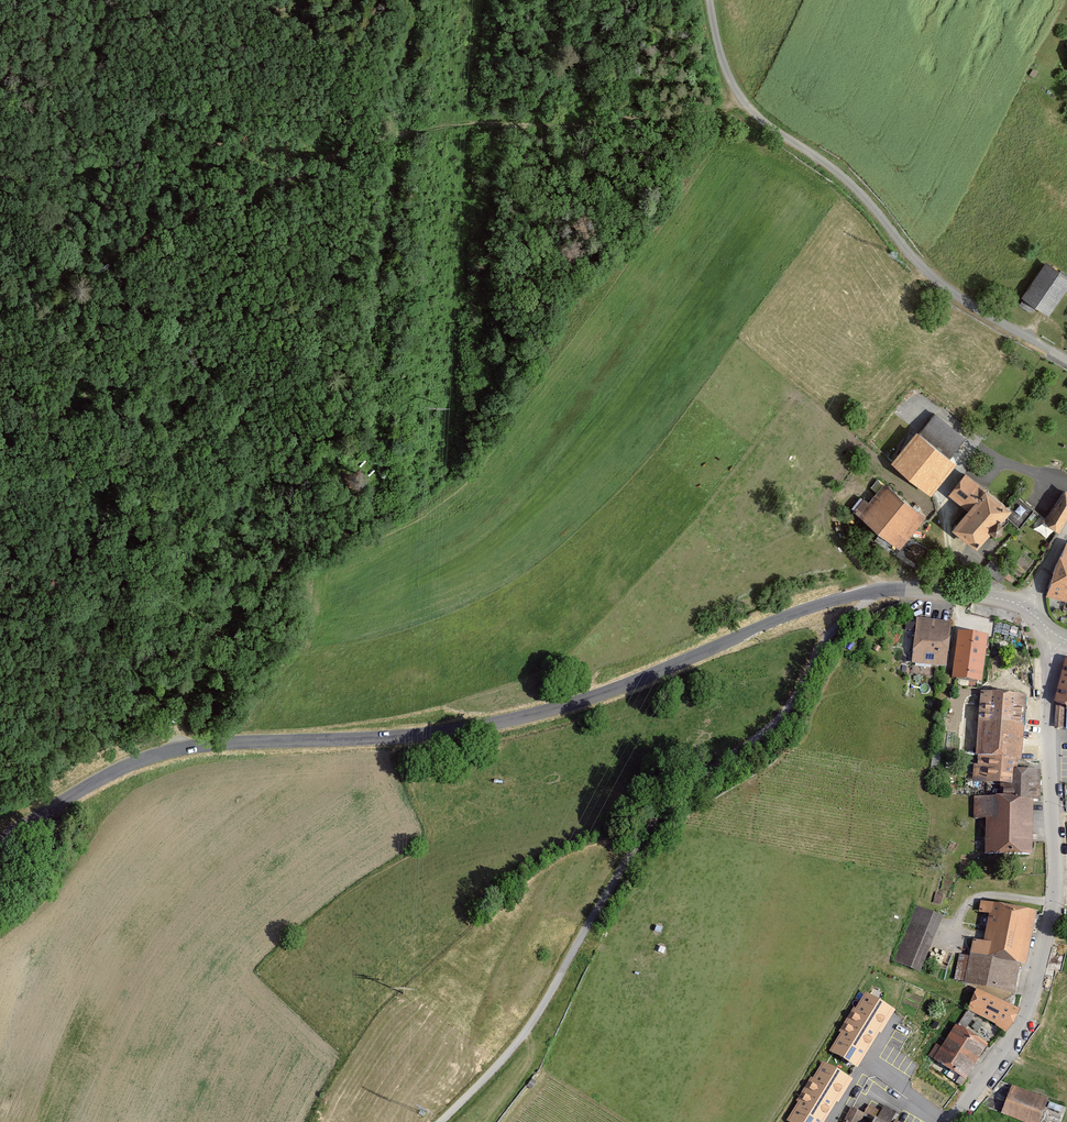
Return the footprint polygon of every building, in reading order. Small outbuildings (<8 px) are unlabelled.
[(1050,315),(1066,290),(1066,275),(1046,261),(1022,296),(1050,315)] [(920,429),(953,456),(968,437),(935,410),(920,429)] [(889,457),(932,493),(958,461),(953,456),(920,429),(914,425),(905,436),(902,434),(892,446),(895,448),(889,457)] [(1006,516),(1019,528),(1035,510),(1017,494),(1009,504),(968,471),(949,492),(967,508),(953,526),(977,546),(993,530),(997,531),(1002,531),(1005,529),(1006,527),(1007,523),(1006,520),(1005,517),(1006,516)] [(898,546),(925,514),(885,480),(869,500),(864,496),(853,508),(898,546)] [(1066,488),(1058,503),(1043,519),(1060,532),(1066,519),(1066,489),(1066,488)] [(1050,594),(1066,599),(1066,542),(1065,541),(1050,594)] [(936,666),(947,668),(952,621),(916,617),(915,622),(904,621),(898,672),(935,676),(936,666)] [(953,678),(984,682),(989,635),(958,631),(953,678)] [(1066,705),(1066,659),(1065,658),(1055,702),(1066,705)] [(977,756),(1019,759),(1023,759),(1027,694),(979,691),(978,724),(950,723),(949,743),(959,743),(959,756),(977,756)] [(1054,728),(1065,727),(1066,705),(1055,702),(1054,728)] [(1020,769),(1019,759),(977,756),(977,764),(974,765),(972,782),(1000,783),(1001,796),(1033,801),(1041,801),(1041,769),(1020,769)] [(1033,855),(1033,801),(1001,796),(974,796),(973,817),(985,817),(985,854),(1033,855)] [(965,985),(1015,993),(1020,963),(1029,964),(1038,909),(980,900),(978,913),(989,914),(985,940),(973,938),(965,985)] [(922,970),(943,915),(916,905),(895,960),(922,970)] [(1009,1031),(1020,1008),(979,988),(968,1011),(1009,1031)] [(891,1004),(865,989),(831,1046),(857,1061),(891,1004)] [(934,1059),(965,1079),(989,1042),(957,1022),(934,1059)] [(823,1059),(788,1117),(796,1121),(821,1121),(850,1075),(823,1059)] [(1020,1121),(1039,1121),(1048,1098),(1012,1085),(1001,1115),(1020,1121)] [(879,1108),(871,1103),(862,1118),(870,1121),(871,1121),(879,1108)] [(864,1110),(850,1105),(844,1121),(860,1121),(864,1110)]
